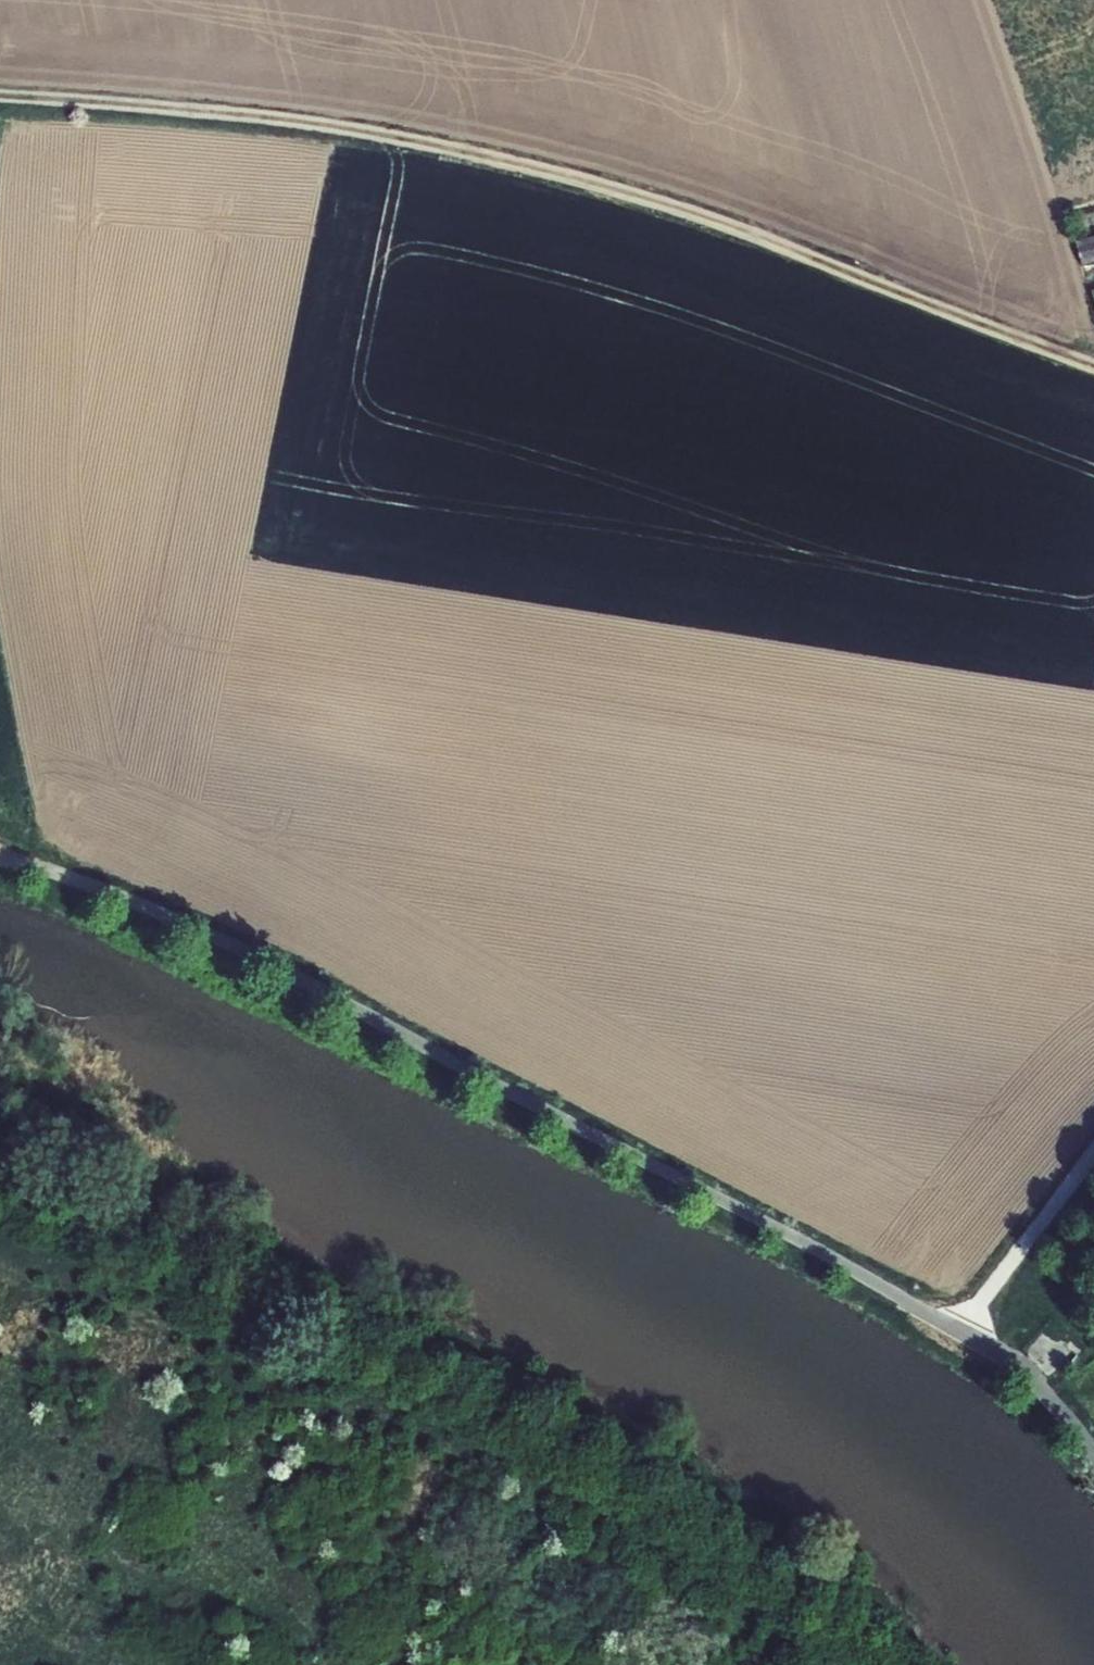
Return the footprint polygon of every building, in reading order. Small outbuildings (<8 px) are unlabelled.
[(1077,239),(1083,264),(1093,261),(1093,235),(1077,239)]
